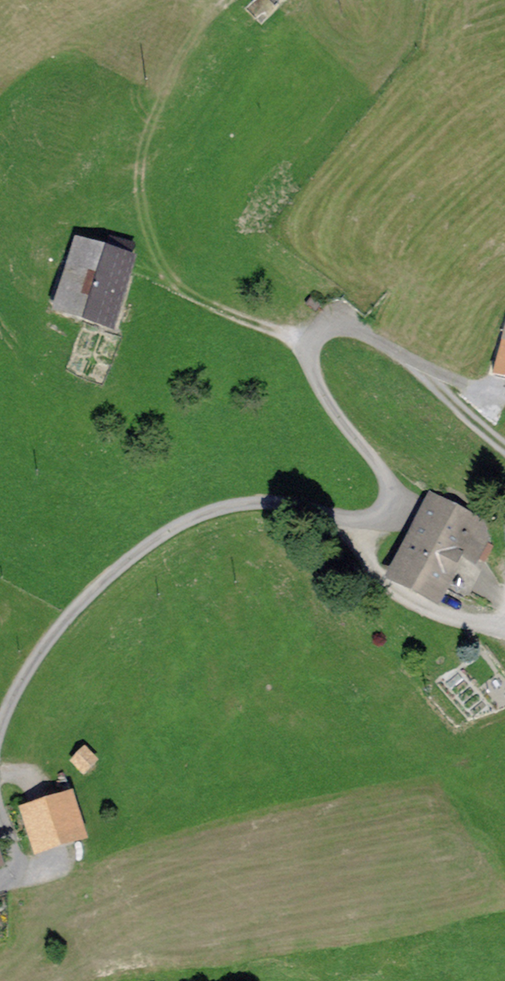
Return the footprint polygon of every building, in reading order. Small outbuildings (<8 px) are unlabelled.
[(129,258),(134,242),(112,235),(109,245),(78,236),(71,260),(66,258),(53,300),(111,317),(129,258)] [(474,514),(435,494),(396,570),(435,590),(474,514)] [(77,760),(88,770),(98,759),(87,749),(77,760)] [(71,800),(30,813),(41,847),(82,833),(71,800)]
